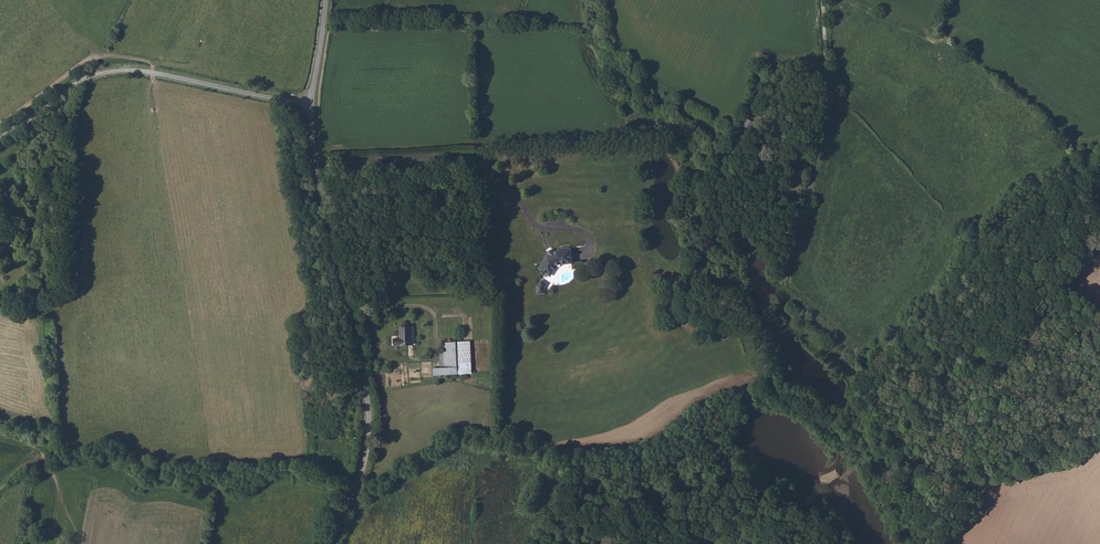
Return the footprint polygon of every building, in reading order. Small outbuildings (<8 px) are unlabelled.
[(750,129),(752,120),(746,119),(744,127),(750,129)] [(550,276),(556,267),(561,264),(571,263),(570,248),(560,249),(560,252),(557,252),(547,257),(540,269),(550,276)] [(547,285),(541,281),(537,287),(537,294),(544,293),(544,289),(547,285)] [(441,319),(443,356),(444,368),(457,368),(458,374),(471,374),(469,343),(462,343),(461,318),(441,319)] [(395,339),(395,346),(415,346),(413,326),(401,326),(402,339),(395,339)] [(433,376),(458,374),(457,368),(444,368),(443,356),(438,356),(438,368),(433,368),(433,376)]
